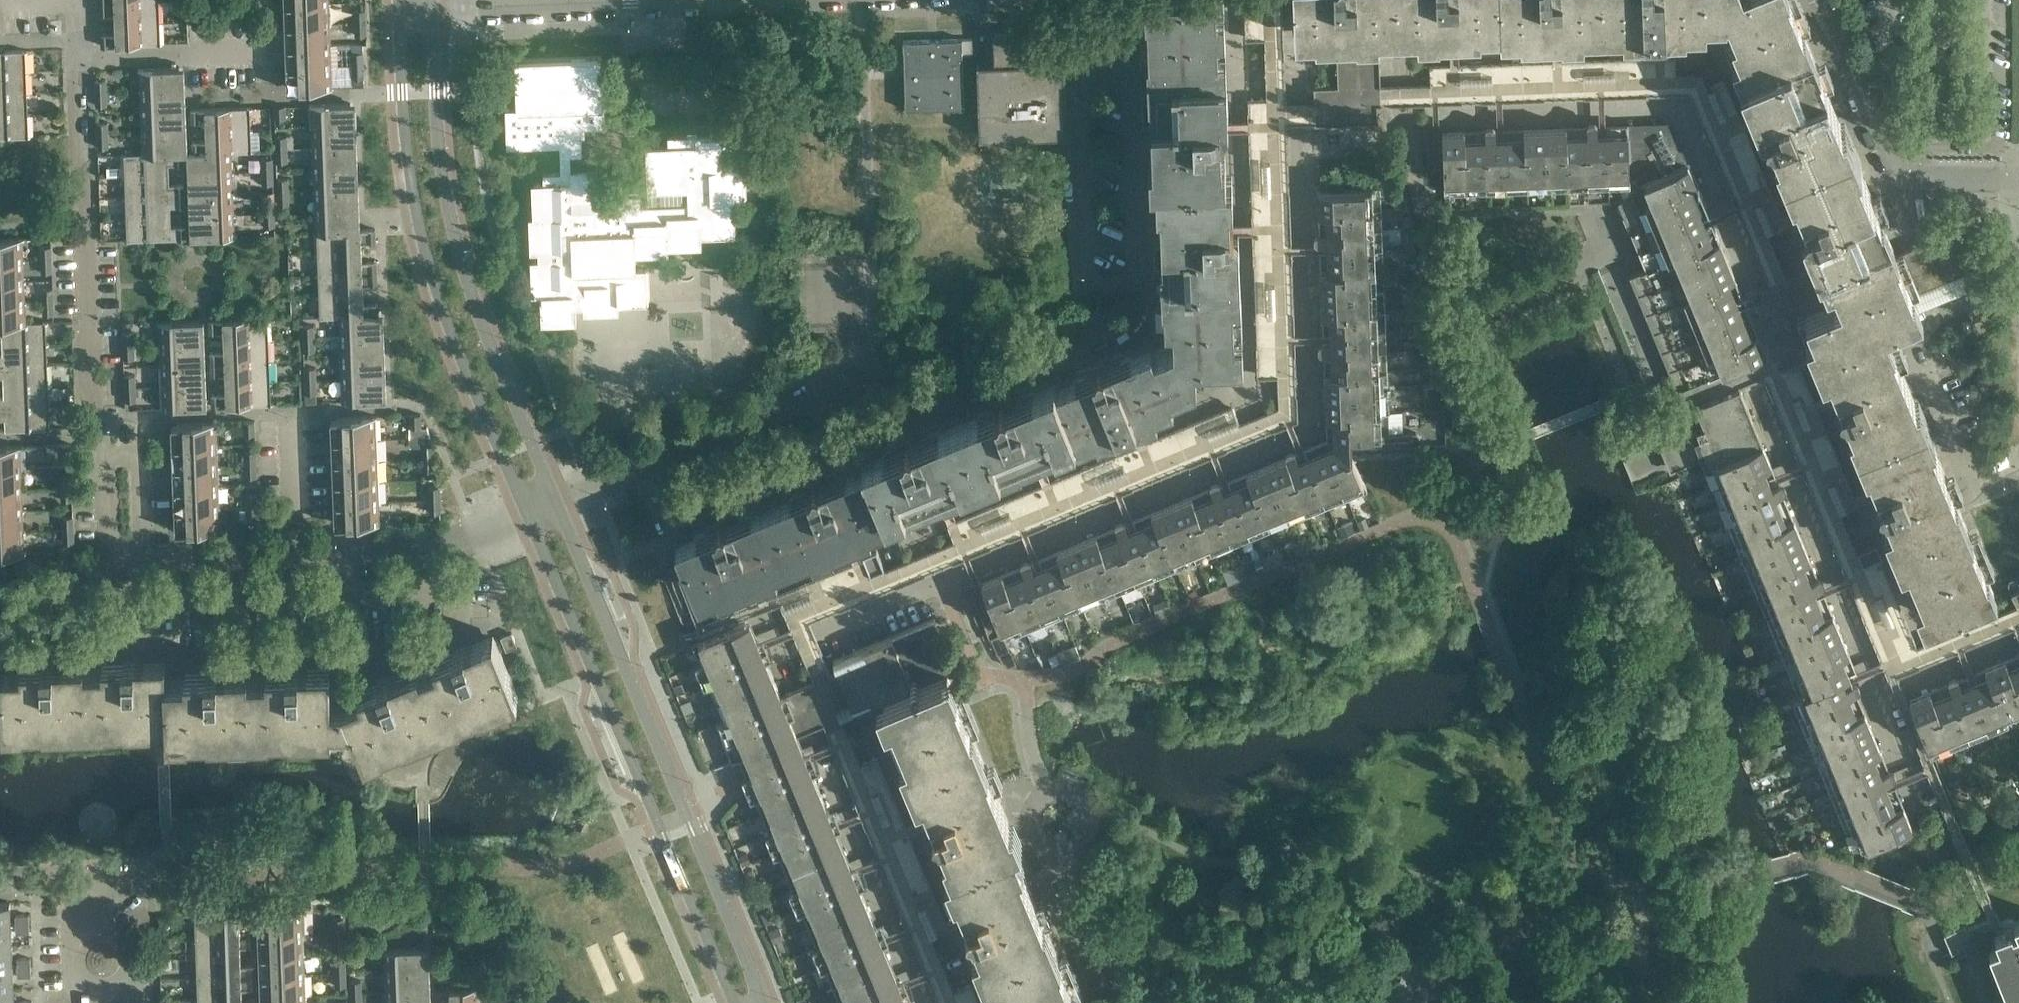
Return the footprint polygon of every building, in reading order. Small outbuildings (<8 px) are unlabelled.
[(100,2),(101,13),(115,12),(116,22),(158,21),(157,0),(143,0),(100,2)] [(677,537),(679,542),(694,577),(700,592),(718,584),(720,587),(749,575),(750,577),(779,565),(776,559),(793,552),(795,557),(835,541),(834,540),(845,536),(872,524),(871,521),(889,513),(887,508),(905,500),(907,503),(908,503),(936,491),(944,488),(946,490),(966,481),(963,476),(1000,461),(1002,466),(1023,458),(1022,456),(1030,453),(1060,441),(1058,437),(1076,430),(1078,435),(1096,428),(1097,430),(1118,422),(1118,423),(1127,419),(1136,415),(1175,399),(1170,387),(1195,377),(1194,356),(1243,354),(1243,334),(1234,334),(1233,294),(1241,294),(1240,284),(1238,231),(1238,223),(1236,221),(1233,218),(1230,215),(1229,211),(1229,192),(1233,193),(1232,170),(1226,171),(1225,150),(1222,149),(1221,128),(1221,121),(1223,118),(1224,116),(1229,111),(1227,67),(1226,48),(1218,47),(1217,28),(1225,29),(1224,7),(1216,7),(1216,0),(1145,0),(1145,11),(1147,11),(1149,50),(1147,50),(1142,71),(1148,93),(1150,93),(1152,112),(1153,152),(1149,153),(1150,175),(1156,174),(1157,196),(1161,195),(1163,255),(1161,255),(1162,297),(1164,297),(1165,318),(1173,318),(1174,337),(1153,346),(1153,344),(1134,352),(1132,347),(1073,371),(1076,376),(1059,383),(1057,378),(1037,386),(1034,381),(994,397),(995,398),(940,420),(940,418),(900,434),(901,436),(883,444),(862,452),(866,459),(848,467),(809,483),(754,505),(715,521),(677,537)] [(1379,124),(1378,106),(1382,106),(1381,63),(1379,63),(1378,28),(1398,28),(1404,28),(1417,28),(1418,33),(1439,33),(1439,30),(1453,30),(1458,31),(1498,30),(1498,34),(1559,32),(1582,31),(1582,27),(1622,25),(1622,32),(1645,31),(1644,26),(1659,25),(1664,25),(1664,28),(1686,27),(1685,23),(1705,22),(1705,14),(1725,14),(1725,11),(1727,11),(1764,102),(1809,209),(1821,238),(1829,258),(1743,294),(1712,219),(1671,121),(1603,125),(1597,125),(1597,121),(1594,118),(1589,119),(1586,121),(1586,125),(1566,125),(1566,124),(1523,125),(1523,127),(1500,127),(1495,128),(1495,125),(1493,122),(1487,123),(1485,125),(1485,128),(1464,128),(1442,128),(1444,194),(1629,186),(1633,195),(1618,201),(1646,269),(1629,275),(1677,389),(1971,267),(1955,228),(1897,252),(1880,214),(1873,198),(1856,158),(1851,160),(1828,105),(1834,103),(1817,63),(1812,65),(1784,0),(1293,0),(1294,16),(1295,16),(1295,32),(1317,31),(1317,35),(1337,34),(1339,85),(1314,86),(1316,126),(1379,124)] [(326,2),(286,3),(287,24),(327,23),(326,2)] [(355,9),(356,22),(367,21),(366,9),(355,9)] [(158,21),(116,22),(116,33),(102,33),(102,45),(158,43),(158,21)] [(367,21),(356,22),(356,34),(367,34),(367,21)] [(327,23),(287,24),(288,45),(328,44),(327,23)] [(1056,33),(994,35),(995,61),(977,61),(979,136),(1066,133),(1063,59),(1057,59),(1056,33)] [(904,40),(905,80),(906,108),(965,106),(963,38),(904,40)] [(328,44),(288,45),(288,67),(329,65),(328,44)] [(24,71),(23,49),(0,50),(0,72),(24,71)] [(353,51),(353,64),(364,64),(364,51),(353,51)] [(602,55),(515,58),(517,108),(506,109),(507,147),(560,145),(561,172),(544,173),(544,183),(534,183),(535,216),(531,217),(534,295),(541,294),(542,322),(577,321),(576,303),(584,303),(584,311),(619,310),(619,304),(647,303),(646,268),(636,268),(636,253),(669,251),(669,246),(702,245),(702,236),(734,235),(732,202),(743,201),(742,166),(731,167),(730,133),(668,135),(669,147),(646,147),(648,190),(688,189),(688,204),(640,205),(640,193),(597,195),(596,170),(571,171),(571,154),(581,154),(581,144),(582,144),(582,135),(580,135),(580,128),(605,127),(602,55)] [(1613,60),(1598,61),(1599,70),(1613,69),(1613,60)] [(1598,61),(1584,61),(1584,70),(1595,70),(1599,70),(1598,61)] [(364,64),(353,64),(354,77),(365,77),(364,64)] [(329,65),(288,67),(289,88),(330,87),(329,65)] [(1475,65),(1461,66),(1461,75),(1476,74),(1475,65)] [(1490,65),(1475,65),(1476,74),(1479,74),(1491,74),(1490,65)] [(184,66),(144,68),(145,90),(185,88),(184,66)] [(25,92),(24,71),(0,72),(0,93),(25,92)] [(107,79),(96,79),(96,92),(107,91),(107,79)] [(1723,82),(1715,85),(1719,96),(1720,99),(1728,96),(1723,82)] [(185,88),(145,90),(145,111),(186,109),(185,88)] [(107,91),(96,92),(97,104),(108,104),(107,91)] [(0,93),(0,115),(26,114),(25,92),(0,93)] [(743,93),(743,109),(755,109),(755,93),(743,93)] [(1728,96),(1720,99),(1726,112),(1734,109),(1728,96)] [(355,102),(315,104),(316,125),(356,123),(355,102)] [(275,105),(275,118),(286,118),(286,105),(275,105)] [(206,119),(207,129),(249,127),(248,106),(191,108),(192,120),(206,119)] [(186,109),(145,111),(146,132),(187,130),(186,109)] [(26,136),(26,114),(0,115),(0,137),(26,136)] [(108,121),(97,121),(98,134),(109,134),(108,121)] [(356,123),(316,125),(317,146),(357,145),(356,123)] [(193,141),(193,151),(249,149),(249,127),(207,129),(207,140),(193,141)] [(187,130),(146,132),(147,152),(183,151),(183,152),(188,152),(187,130)] [(109,134),(98,134),(98,147),(109,146),(109,134)] [(287,136),(276,136),(277,149),(288,148),(287,136)] [(357,145),(317,146),(317,168),(358,166),(357,145)] [(288,148),(277,149),(277,161),(288,161),(288,148)] [(249,149),(193,151),(191,151),(189,151),(189,173),(194,172),(230,171),(229,151),(249,150),(249,149)] [(127,153),(128,175),(170,173),(169,163),(184,162),(183,152),(183,151),(147,152),(127,153)] [(108,154),(108,174),(124,173),(124,153),(108,154)] [(262,157),(262,169),(273,169),(273,156),(262,157)] [(1262,160),(1253,161),(1254,175),(1262,175),(1262,160)] [(358,166),(317,168),(318,189),(358,188),(358,166)] [(273,169),(262,169),(263,182),(273,181),(273,169)] [(230,171),(194,172),(189,173),(190,194),(195,194),(231,192),(230,171)] [(170,173),(128,175),(128,196),(185,194),(184,183),(170,184),(170,173)] [(1262,175),(1254,175),(1255,190),(1263,190),(1262,175)] [(289,178),(278,178),(278,191),(289,190),(289,178)] [(1022,563),(982,579),(1006,637),(1357,494),(1366,489),(1352,455),(1352,434),(1389,433),(1380,186),(1317,189),(1317,211),(1319,210),(1320,230),(1316,230),(1314,233),(1314,235),(1314,238),(1317,241),(1321,241),(1324,338),(1322,340),(1318,343),(1318,345),(1318,348),(1321,351),(1324,350),(1327,438),(1296,449),(1295,448),(1292,446),(1290,447),(1287,448),(1286,451),(1286,453),(1220,480),(1219,479),(1216,477),(1213,478),(1211,479),(1210,483),(1211,484),(1126,520),(1125,518),(1121,516),(1118,517),(1116,518),(1115,522),(1116,524),(1032,559),(1030,557),(1027,555),(1024,556),(1022,557),(1021,561),(1022,563)] [(358,188),(318,189),(319,211),(359,209),(358,188)] [(289,190),(278,191),(279,203),(290,203),(289,190)] [(231,192),(195,194),(190,194),(191,215),(232,214),(231,192)] [(185,194),(128,196),(129,217),(171,215),(171,205),(185,205),(185,194)] [(1770,196),(1762,199),(1767,213),(1775,209),(1774,205),(1772,202),(1770,196)] [(263,199),(264,211),(275,211),(274,198),(263,199)] [(360,209),(359,209),(319,211),(319,230),(360,229),(360,209)] [(1775,209),(1767,213),(1773,226),(1781,223),(1779,217),(1777,214),(1775,209)] [(275,211),(264,211),(264,224),(275,224),(275,211)] [(191,215),(192,237),(232,235),(232,214),(191,215)] [(1410,224),(1410,214),(1402,214),(1402,224),(1410,224)] [(171,215),(129,217),(130,239),(186,237),(186,225),(172,226),(171,215)] [(360,229),(319,230),(320,252),(362,251),(362,240),(376,240),(376,228),(360,229)] [(0,237),(0,259),(21,259),(20,237),(0,237)] [(41,245),(41,258),(52,258),(52,245),(41,245)] [(362,251),(320,252),(321,273),(377,271),(377,260),(363,261),(362,251)] [(52,258),(41,258),(42,271),(53,270),(52,258)] [(0,259),(0,280),(22,280),(21,259),(0,259)] [(377,271),(321,273),(322,294),(364,293),(363,282),(378,282),(377,271)] [(0,280),(0,302),(23,301),(22,280),(0,280)] [(1267,283),(1258,283),(1259,298),(1267,298),(1267,283)] [(42,288),(43,300),(54,300),(53,287),(42,288)] [(364,293),(322,294),(323,316),(343,315),(379,314),(379,313),(379,303),(364,303),(364,293)] [(1267,298),(1259,298),(1259,313),(1268,312),(1267,298)] [(54,300),(43,300),(43,313),(54,312),(54,300)] [(0,302),(0,323),(44,321),(44,320),(23,321),(23,301),(0,302)] [(379,314),(343,315),(344,337),(384,335),(383,313),(379,313),(379,314)] [(266,317),(209,319),(210,330),(224,330),(225,340),(267,338),(266,317)] [(163,321),(164,342),(205,341),(204,319),(163,321)] [(2,333),(3,344),(45,342),(44,321),(0,323),(0,334),(2,333)] [(1885,324),(1820,350),(1839,395),(1878,490),(1889,517),(1931,617),(1994,591),(1986,571),(1993,569),(1977,529),(1970,532),(1955,497),(1962,494),(1959,487),(1954,474),(1948,478),(1932,438),(1935,438),(1919,398),(1915,400),(1908,383),(1909,382),(1901,363),(1908,360),(1900,340),(1893,343),(1885,324)] [(303,325),(304,338),(315,337),(314,325),(303,325)] [(134,331),(123,332),(124,344),(135,344),(134,331)] [(384,335),(344,337),(345,358),(385,356),(384,335)] [(315,337),(304,338),(304,350),(315,350),(315,337)] [(211,351),(211,362),(267,360),(267,338),(225,340),(225,351),(211,351)] [(205,341),(164,342),(165,364),(206,362),(205,341)] [(0,354),(0,365),(45,363),(45,342),(3,344),(3,354),(0,354)] [(135,344),(124,344),(124,350),(124,357),(135,357),(135,344)] [(1409,348),(1409,360),(1422,360),(1422,348),(1420,348),(1411,348),(1409,348)] [(385,356),(345,358),(345,379),(386,377),(385,356)] [(267,360),(211,362),(212,373),(226,372),(226,383),(268,381),(267,360)] [(206,362),(165,364),(166,385),(206,384),(206,362)] [(0,365),(0,376),(4,376),(4,386),(46,384),(45,363),(0,365)] [(316,367),(305,367),(305,380),(316,379),(316,367)] [(136,374),(125,374),(125,387),(136,386),(136,374)] [(386,377),(345,379),(346,400),(387,399),(386,377)] [(316,379),(305,380),(306,392),(317,392),(316,379)] [(268,381),(226,383),(227,393),(212,394),(213,405),(269,403),(268,381)] [(1744,382),(1675,411),(1676,413),(1650,423),(1656,438),(1662,435),(1659,429),(1699,413),(1704,425),(1658,443),(1670,471),(1701,459),(1795,691),(1792,692),(1854,846),(1910,823),(1895,785),(1852,679),(1818,596),(1772,482),(1758,446),(1763,444),(1762,441),(1758,443),(1748,418),(1757,414),(1744,382)] [(0,396),(0,407),(47,405),(46,384),(4,386),(5,396),(0,396)] [(206,384),(166,385),(167,407),(203,406),(207,405),(206,384)] [(136,386),(125,387),(126,399),(137,399),(136,386)] [(1444,398),(1444,389),(1432,389),(1432,398),(1444,398)] [(1807,390),(1799,393),(1803,404),(1804,407),(1812,404),(1807,390)] [(317,392),(306,392),(306,401),(317,401),(317,392)] [(1812,404),(1804,407),(1810,420),(1818,417),(1812,404)] [(0,407),(0,418),(5,418),(6,429),(48,428),(47,405),(0,407)] [(1232,408),(1219,414),(1222,422),(1236,416),(1232,408)] [(408,414),(408,415),(408,425),(421,424),(421,413),(408,414)] [(1219,414),(1205,419),(1208,427),(1222,422),(1219,414)] [(373,415),(332,417),(333,438),(374,436),(373,415)] [(244,433),(255,433),(255,419),(244,420),(244,433)] [(213,421),(177,422),(178,444),(214,442),(213,421)] [(408,435),(410,435),(430,435),(427,426),(426,424),(421,424),(408,425),(408,435)] [(424,444),(433,444),(430,435),(410,435),(410,444),(424,444)] [(374,436),(333,438),(334,459),(374,458),(374,436)] [(214,442),(178,444),(179,465),(215,464),(214,442)] [(60,443),(60,445),(61,456),(72,456),(71,443),(60,443)] [(424,444),(424,456),(435,456),(435,444),(434,443),(433,444),(424,444)] [(0,445),(0,467),(19,466),(18,445),(0,445)] [(245,450),(246,463),(257,462),(256,450),(245,450)] [(1119,455),(1106,461),(1109,469),(1123,463),(1119,455)] [(435,456),(424,456),(424,469),(435,469),(435,456)] [(374,458),(334,459),(335,481),(375,479),(374,458)] [(1106,461),(1092,466),(1095,474),(1109,469),(1106,461)] [(257,462),(246,463),(246,475),(257,474),(257,462)] [(215,464),(179,465),(180,487),(216,485),(215,464)] [(0,467),(0,488),(20,487),(19,466),(0,467)] [(61,474),(62,486),(73,486),(72,473),(61,474)] [(1842,476),(1834,479),(1835,479),(1840,492),(1848,489),(1842,476)] [(375,479),(335,481),(336,502),(376,501),(375,479)] [(216,485),(180,487),(181,508),(217,507),(216,485)] [(429,486),(429,498),(440,498),(440,485),(429,486)] [(73,486),(62,486),(62,499),(73,498),(73,486)] [(0,488),(0,510),(20,509),(20,487),(0,488)] [(1848,489),(1840,492),(1841,496),(1846,506),(1854,503),(1848,489)] [(247,493),(247,505),(258,505),(258,492),(247,493)] [(440,498),(429,498),(430,511),(441,510),(440,498)] [(376,501),(336,502),(336,524),(377,522),(376,501)] [(1005,502),(992,507),(995,515),(1009,510),(1005,502)] [(258,505),(247,505),(248,518),(259,517),(258,505)] [(217,507),(181,508),(182,530),(218,528),(217,507)] [(992,507),(978,513),(982,521),(995,515),(992,507)] [(0,510),(0,531),(21,530),(20,509),(0,510)] [(63,515),(63,528),(74,528),(74,515),(63,515)] [(1366,519),(1357,522),(1360,529),(1368,525),(1366,519)] [(1338,526),(1342,536),(1345,535),(1355,531),(1351,521),(1338,526)] [(74,528),(63,528),(64,541),(75,540),(74,528)] [(0,531),(0,553),(22,552),(21,530),(0,531)] [(1318,536),(1302,543),(1305,549),(1321,543),(1318,536)] [(1300,543),(1290,546),(1293,554),(1293,556),(1303,552),(1300,543)] [(1876,543),(1857,551),(1863,565),(1866,563),(1881,557),(1882,557),(1879,548),(1876,543)] [(877,549),(863,555),(863,556),(869,571),(871,574),(885,568),(883,565),(877,550),(877,549)] [(1282,554),(1263,562),(1265,567),(1284,560),(1282,554)] [(1222,570),(1227,583),(1246,575),(1241,563),(1222,570)] [(1889,589),(1881,592),(1885,602),(1887,606),(1895,602),(1889,589)] [(1170,597),(1173,604),(1180,601),(1177,594),(1170,597)] [(1154,602),(1157,610),(1169,605),(1166,597),(1154,602)] [(1895,602),(1887,606),(1892,619),(1900,616),(1895,602)] [(2007,613),(1993,619),(1997,628),(2011,622),(2010,621),(2008,614),(2007,613)] [(1993,619),(1980,624),(1980,626),(1983,632),(1984,634),(1997,628),(1993,619)] [(734,626),(692,643),(724,719),(699,729),(700,730),(717,723),(733,760),(715,767),(715,768),(747,755),(799,733),(835,719),(831,710),(851,702),(854,710),(878,701),(950,671),(955,669),(935,620),(834,662),(838,671),(760,703),(757,696),(780,686),(771,665),(748,674),(741,655),(734,639),(738,637),(734,626)] [(512,631),(501,636),(507,650),(518,645),(512,631)] [(343,701),(342,701),(332,701),(333,722),(351,722),(351,721),(363,749),(382,741),(382,743),(403,734),(402,733),(457,710),(458,712),(479,703),(478,701),(516,686),(496,639),(493,632),(454,649),(456,654),(392,680),(390,675),(378,680),(381,685),(343,701)] [(1004,633),(992,638),(998,652),(1009,647),(1004,633)] [(1075,643),(1056,651),(1062,665),(1069,662),(1076,658),(1080,656),(1075,643)] [(1911,696),(1935,754),(2018,719),(2018,650),(1968,672),(1911,696)] [(1,670),(1,673),(3,722),(24,722),(24,724),(46,723),(46,721),(105,719),(105,721),(128,720),(128,718),(166,716),(165,676),(167,676),(166,658),(123,660),(124,666),(85,667),(85,661),(42,663),(42,669),(1,670)] [(165,676),(166,716),(167,724),(167,728),(188,728),(188,730),(210,729),(210,727),(269,725),(269,727),(292,726),(292,724),(333,722),(332,701),(331,670),(301,671),(300,665),(288,666),(288,672),(268,673),(249,673),(249,667),(206,669),(206,675),(167,676),(165,676)] [(878,701),(885,718),(886,720),(893,717),(908,753),(900,756),(917,796),(924,792),(935,819),(933,823),(933,824),(934,825),(938,827),(940,830),(947,847),(943,848),(952,868),(946,871),(954,891),(958,889),(969,916),(967,920),(967,921),(968,922),(971,923),(980,944),(973,947),(989,987),(997,984),(1005,1002),(1079,1002),(1021,863),(1025,861),(1017,842),(1022,840),(1014,820),(1010,821),(987,766),(990,765),(973,726),(971,727),(956,691),(958,690),(958,688),(950,671),(878,701)] [(681,682),(673,685),(676,694),(685,690),(681,682)] [(689,700),(682,703),(681,704),(684,712),(692,709),(689,700)] [(1921,731),(1912,735),(1917,748),(1926,744),(1921,731)] [(754,794),(841,1002),(884,1002),(881,995),(874,979),(879,977),(870,956),(865,958),(862,950),(851,923),(855,921),(847,899),(842,901),(834,882),(828,866),(832,864),(823,842),(818,844),(815,837),(804,809),(808,807),(804,797),(808,795),(800,776),(792,779),(791,778),(814,769),(810,758),(806,750),(799,733),(747,755),(754,771),(762,791),(754,794)] [(1926,744),(1917,748),(1923,762),(1932,758),(1931,756),(1926,744)] [(1790,807),(1793,814),(1803,810),(1801,804),(1790,807)] [(747,852),(739,855),(743,864),(750,861),(747,852)] [(0,902),(0,924),(11,923),(11,901),(0,902)] [(770,907),(762,910),(767,923),(775,919),(770,907)] [(300,909),(259,911),(260,932),(300,930),(300,909)] [(239,911),(197,913),(198,935),(255,933),(254,922),(240,923),(239,911)] [(29,914),(16,914),(16,923),(29,923),(29,914)] [(345,917),(326,918),(326,928),(334,928),(334,930),(345,930),(345,917)] [(2014,922),(2016,927),(1994,935),(1999,946),(1989,950),(2010,1002),(2018,1002),(2018,920),(2014,922)] [(0,924),(0,945),(12,945),(11,923),(0,924)] [(29,923),(16,923),(17,932),(30,932),(29,923)] [(779,927),(769,931),(773,941),(783,937),(779,927)] [(301,952),(300,930),(260,932),(261,953),(301,952)] [(345,930),(334,930),(334,943),(345,942),(345,930)] [(255,933),(198,935),(199,956),(241,955),(241,944),(255,944),(255,933)] [(0,945),(0,967),(13,967),(12,945),(0,945)] [(430,946),(389,948),(390,969),(430,968),(430,946)] [(361,949),(350,949),(350,962),(361,962),(361,949)] [(261,953),(261,974),(302,973),(301,952),(261,953)] [(191,976),(199,976),(199,955),(191,955),(191,976)] [(241,955),(199,956),(200,977),(256,975),(256,964),(241,965),(241,955)] [(18,958),(18,967),(31,966),(31,957),(18,958)] [(335,960),(335,972),(346,972),(346,959),(335,960)] [(31,966),(18,967),(18,976),(31,975),(31,966)] [(0,967),(0,989),(14,988),(13,967),(0,967)] [(430,968),(390,969),(391,991),(431,989),(430,968)] [(346,972),(335,972),(336,985),(347,984),(346,972)] [(261,974),(262,996),(303,994),(302,973),(261,974)] [(256,975),(200,977),(200,998),(242,997),(242,986),(256,986),(256,975)] [(362,980),(351,980),(352,993),(363,992),(362,980)] [(437,1000),(437,1002),(493,1002),(493,986),(451,988),(451,999),(437,1000)] [(0,989),(0,1002),(14,1002),(14,988),(0,989)] [(391,991),(391,1002),(432,1002),(431,989),(391,991)] [(352,993),(352,1002),(363,1002),(363,992),(352,993)] [(262,1002),(303,1002),(303,994),(262,996),(262,1002)]
